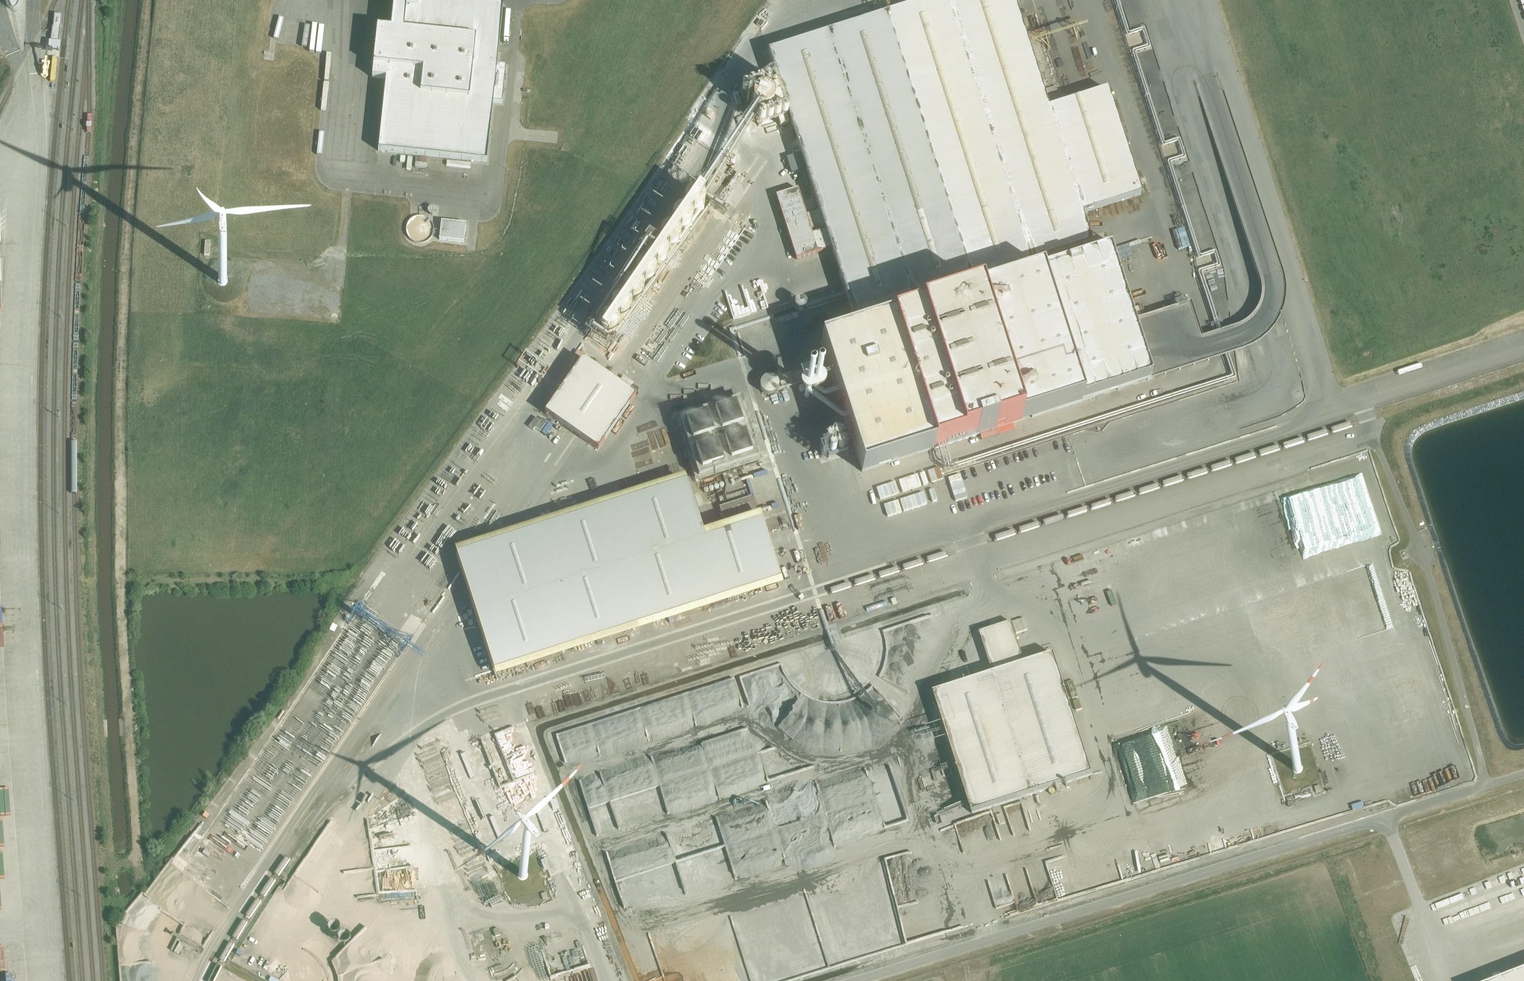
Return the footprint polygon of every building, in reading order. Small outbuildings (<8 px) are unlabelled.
[(8,1),(9,3),(9,5),(10,7),(11,9),(12,10),(12,11),(13,11),(14,11),(15,11),(16,11),(17,10),(17,9),(18,9),(19,7),(20,5),(20,3),(21,1),(21,0),(8,0),(8,1)] [(447,0),(394,0),(391,31),(377,29),(372,78),(386,79),(378,151),(487,162),(493,103),(502,104),(506,67),(497,66),(503,6),(447,0)] [(1110,95),(1106,82),(1050,100),(1018,0),(907,0),(772,43),(858,310),(1097,234),(1087,201),(1139,185),(1110,95)] [(481,164),(449,162),(446,187),(471,189),(472,177),(480,178),(481,164)] [(426,217),(421,216),(416,216),(411,219),(408,222),(406,227),(406,232),(408,237),(411,241),(416,243),(421,244),(426,242),(430,239),(433,235),(434,230),(433,225),(430,220),(426,217)] [(466,224),(441,221),(439,240),(464,243),(466,224)] [(1108,253),(824,344),(866,473),(1150,382),(1108,253)] [(218,279),(217,281),(218,283),(219,284),(220,285),(222,286),(224,286),(225,285),(227,284),(228,283),(228,281),(228,279),(227,277),(225,276),(224,276),(222,276),(220,276),(219,277),(218,279)] [(550,415),(602,452),(640,397),(588,360),(550,415)] [(463,557),(500,674),(788,582),(769,521),(710,540),(692,483),(463,557)] [(937,695),(976,813),(1099,773),(1061,655),(1032,664),(1020,628),(983,640),(995,676),(937,695)] [(1494,980),(1523,980),(1523,969),(1494,980)]
